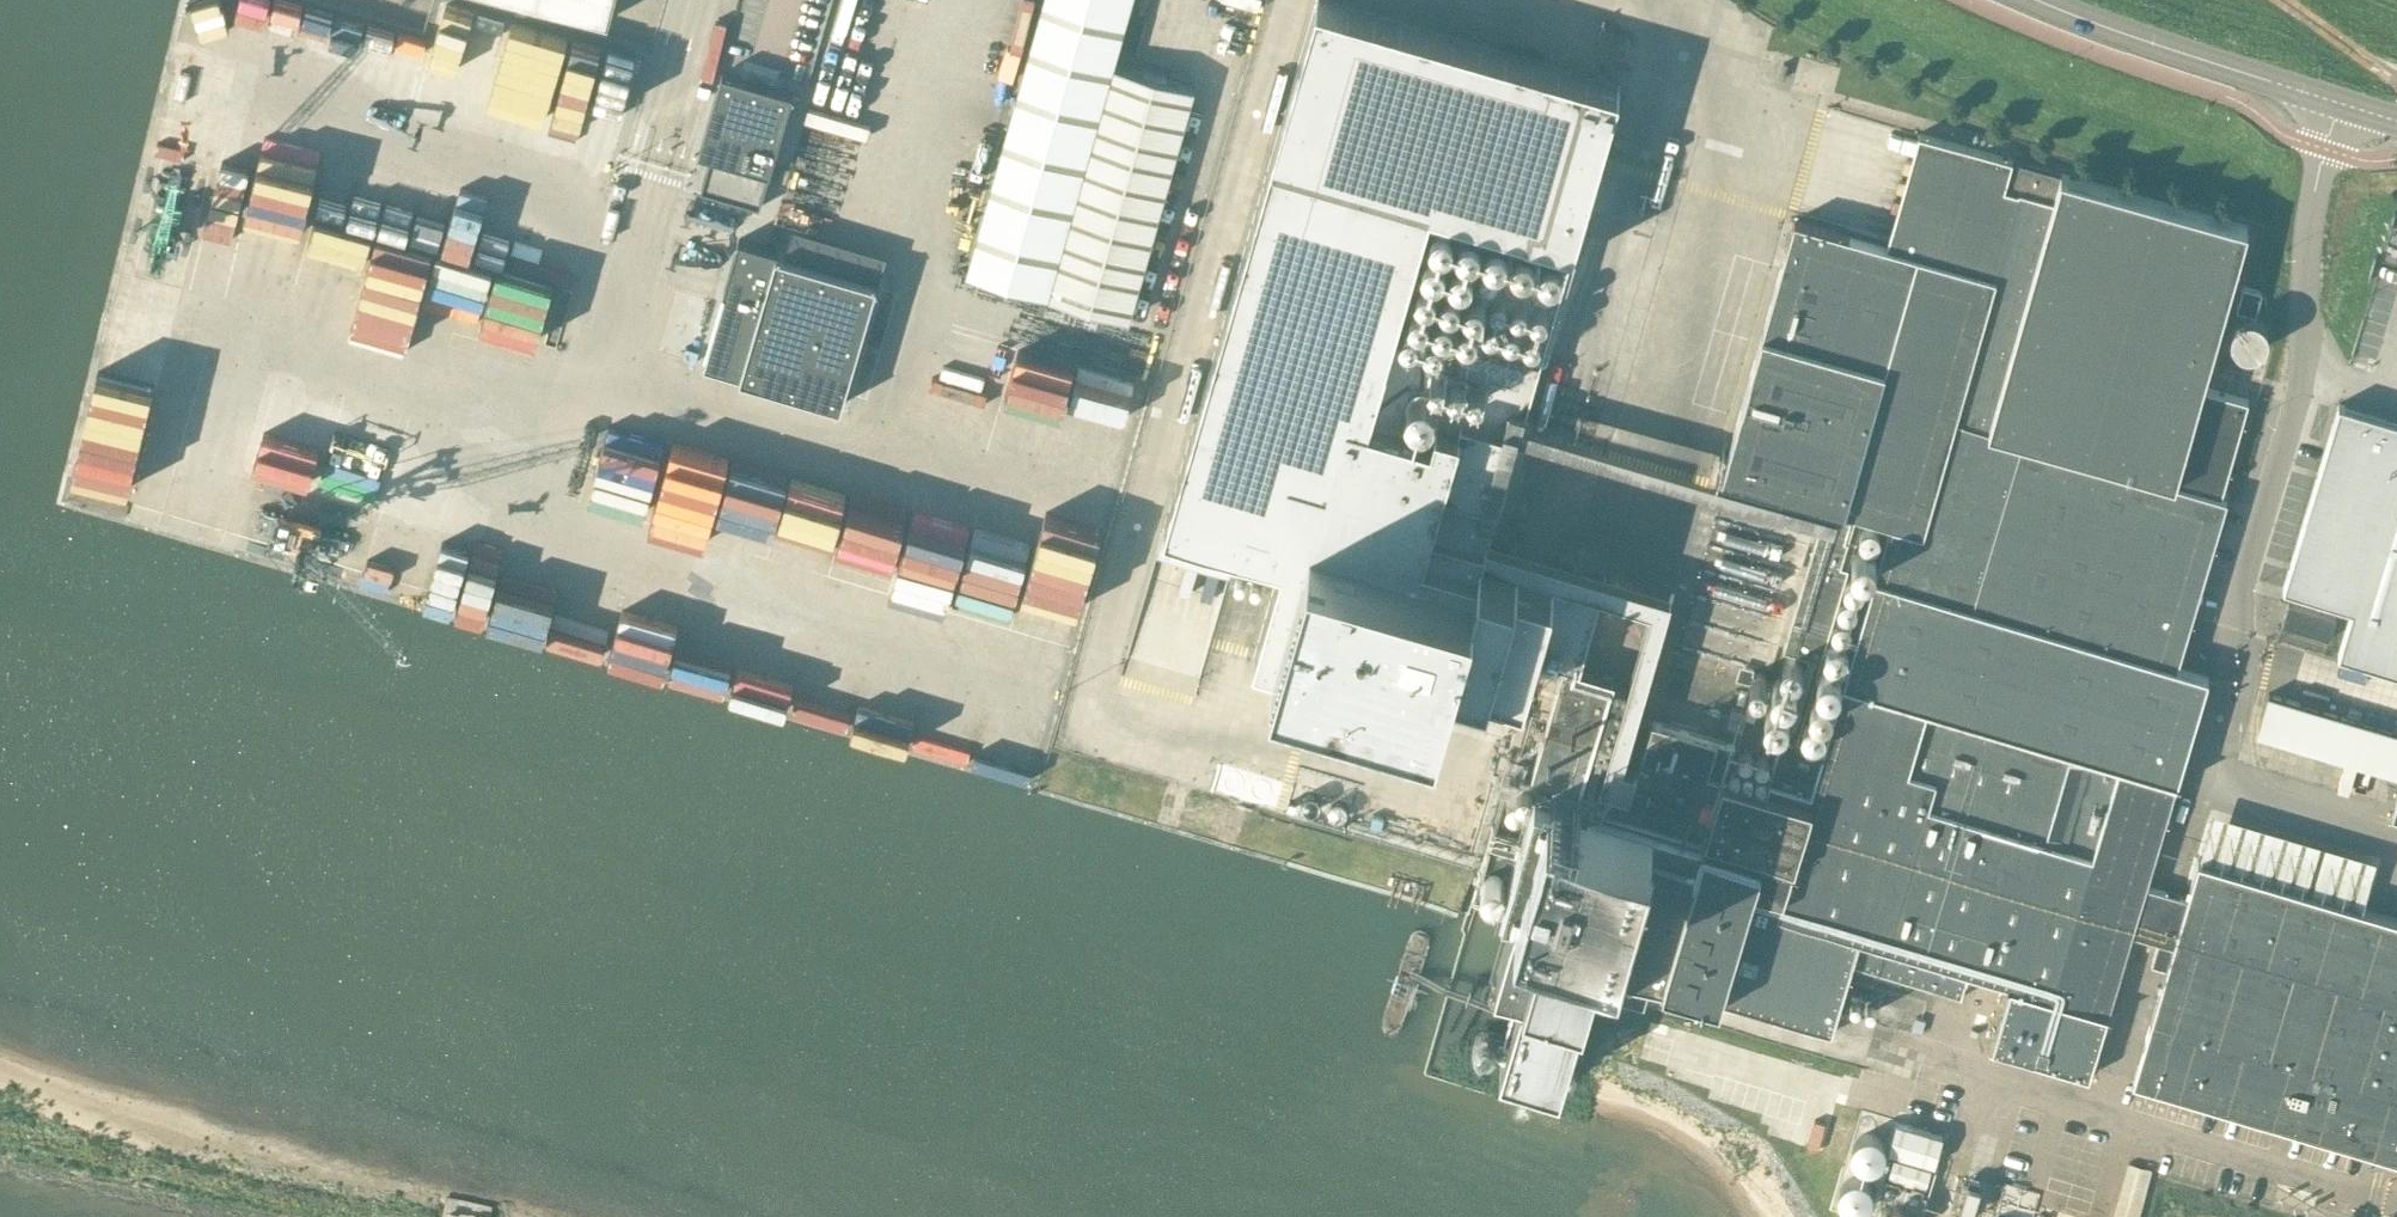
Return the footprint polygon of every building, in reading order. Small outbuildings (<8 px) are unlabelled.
[(609,17),(614,0),(541,0),(609,17)] [(799,10),(830,5),(829,0),(797,0),(799,10)] [(1132,0),(1045,0),(968,271),(1129,317),(1195,87),(1114,64),(1132,0)] [(1324,0),(1317,0),(1165,524),(1283,558),(1255,656),(1440,710),(1454,658),(1524,678),(1553,577),(1484,557),(1620,85),(1324,0)] [(509,136),(533,28),(418,3),(407,51),(373,43),(363,88),(412,98),(420,62),(450,68),(447,81),(469,86),(465,103),(454,101),(449,123),(509,136)] [(311,35),(333,37),(334,14),(284,11),(282,31),(312,33),(311,35)] [(723,71),(699,151),(711,154),(701,189),(761,206),(794,91),(723,71)] [(1908,157),(1912,143),(1886,136),(1883,150),(1908,157)] [(2012,159),(2005,186),(1980,272),(1795,218),(1721,474),(1826,504),(1785,647),(1809,654),(1786,734),(1782,733),(1767,788),(1722,775),(1732,743),(1652,720),(1629,799),(1585,786),(1595,752),(1599,753),(1603,740),(1611,742),(1628,686),(1614,682),(1615,678),(1564,663),(1566,657),(1549,653),(1537,691),(1551,696),(1540,731),(1562,738),(1525,879),(1515,876),(1512,887),(1521,890),(1508,934),(1537,943),(1502,1062),(1562,1080),(1590,986),(1608,991),(1614,969),(1833,1033),(1853,964),(1962,996),(1969,972),(2012,985),(1994,1047),(2089,1075),(2175,780),(2179,781),(2210,675),(2177,665),(2226,497),(2173,481),(2225,306),(2248,226),(2012,159)] [(214,181),(231,182),(231,164),(205,163),(204,195),(213,195),(214,181)] [(291,210),(380,229),(366,298),(396,304),(401,284),(461,297),(469,261),(424,251),(431,217),(379,206),(382,189),(338,180),(341,169),(319,164),(316,177),(299,174),(291,210)] [(725,292),(703,364),(842,404),(873,297),(878,281),(877,280),(783,253),(778,251),(778,250),(739,238),(723,291),(725,292)] [(2256,315),(2262,291),(2243,286),(2236,310),(2256,315)] [(1101,346),(1152,361),(1162,329),(1111,313),(1101,346)] [(2283,587),(2352,608),(2338,654),(2396,671),(2396,419),(2339,402),(2326,446),(2283,587)] [(581,458),(628,475),(635,456),(588,439),(581,458)] [(678,509),(769,530),(781,476),(698,457),(687,507),(667,503),(663,520),(675,523),(678,509)] [(809,553),(984,596),(994,554),(819,510),(809,553)] [(402,520),(397,535),(364,524),(345,580),(402,598),(426,528),(402,520)] [(496,618),(494,616),(497,607),(468,596),(460,615),(493,628),(496,618)] [(2337,615),(2288,600),(2282,623),(2330,637),(2337,615)] [(2269,643),(2262,668),(2288,676),(2295,651),(2269,643)] [(2396,772),(2396,730),(2268,692),(2257,730),(2396,772)] [(1782,703),(1778,702),(1775,702),(1770,703),(1767,706),(1765,709),(1764,713),(1764,717),(1765,720),(1767,722),(1769,725),(1773,726),(1777,727),(1782,726),(1785,724),(1787,722),(1789,719),(1789,716),(1789,713),(1789,711),(1788,708),(1786,706),(1782,703)] [(991,768),(991,769),(1025,777),(1030,754),(976,743),(972,764),(991,768)] [(2198,859),(2133,1079),(2396,1157),(2396,917),(2198,859)] [(1487,1032),(1485,1032),(1484,1032),(1482,1033),(1481,1034),(1480,1035),(1479,1036),(1478,1037),(1478,1039),(1478,1040),(1478,1042),(1478,1044),(1479,1045),(1481,1046),(1482,1047),(1483,1047),(1485,1048),(1487,1047),(1488,1047),(1490,1046),(1491,1045),(1492,1044),(1493,1042),(1493,1041),(1493,1039),(1493,1037),(1492,1036),(1491,1035),(1490,1034),(1488,1033),(1487,1032)] [(1932,1186),(1939,1131),(1883,1124),(1880,1152),(1885,1152),(1881,1180),(1932,1186)] [(2152,1168),(2128,1161),(2113,1216),(2139,1216),(2152,1168)] [(1969,1216),(1970,1216),(1976,1188),(1954,1183),(1948,1212),(1969,1216)] [(1866,1216),(1905,1216),(1905,1210),(1890,1210),(1890,1191),(1867,1191),(1866,1216)] [(446,1195),(442,1216),(489,1216),(492,1204),(446,1195)]
